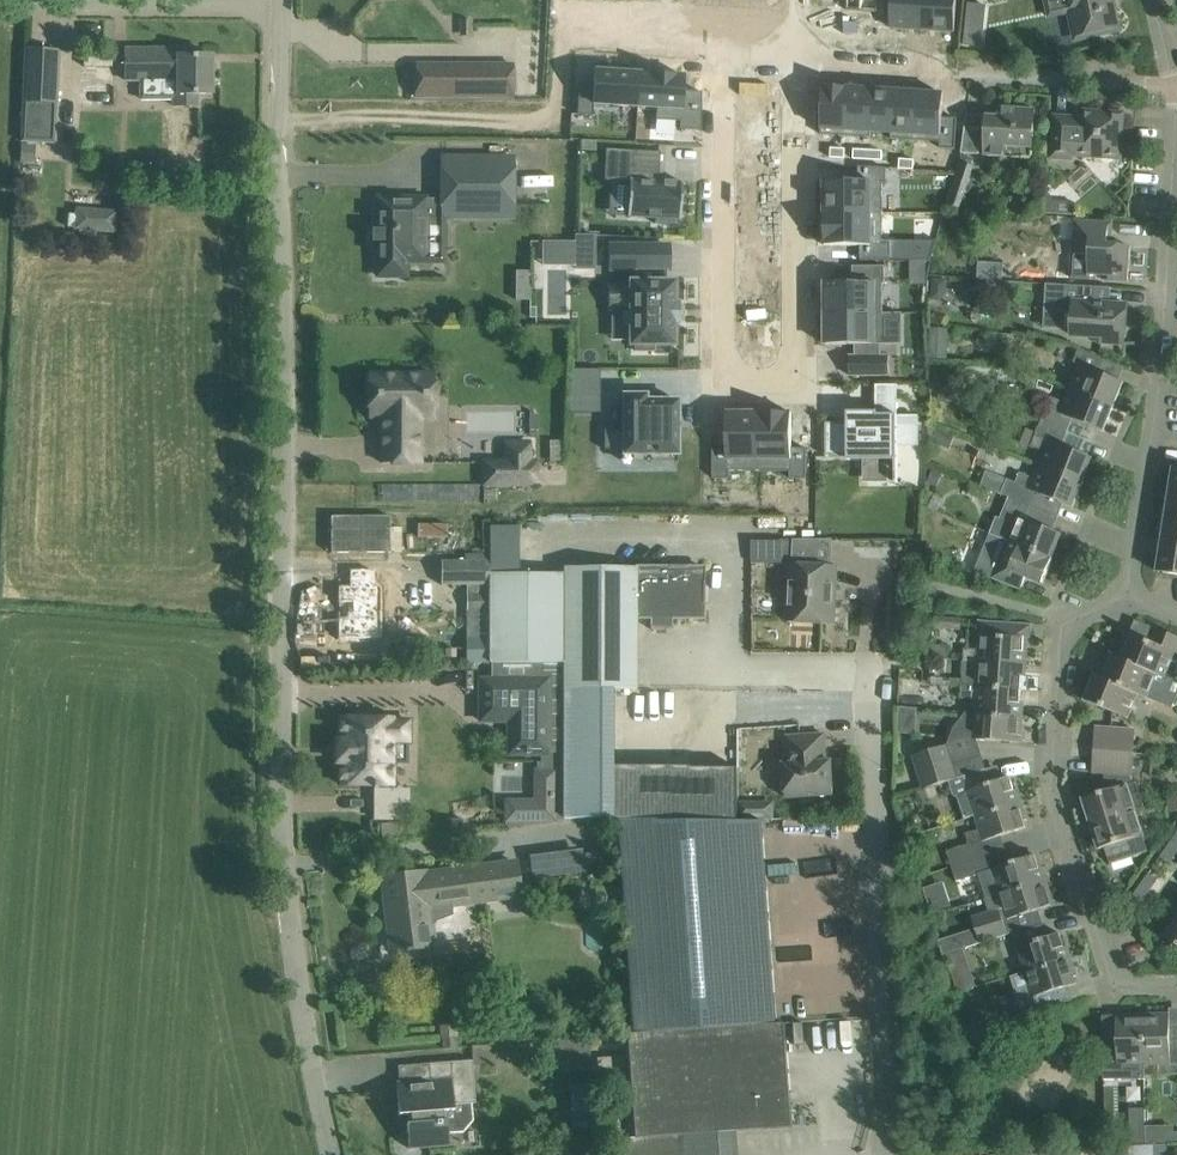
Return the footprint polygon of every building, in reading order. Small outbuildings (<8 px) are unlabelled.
[(848,9),(878,11),(879,0),(848,0),(848,9)] [(890,26),(923,28),(924,0),(892,0),(890,26)] [(923,28),(955,31),(957,0),(924,0),(923,28)] [(1049,16),(1067,12),(1073,37),(1117,28),(1113,11),(1117,10),(1115,0),(1046,0),(1049,16)] [(987,45),(988,2),(966,2),(965,44),(987,45)] [(197,49),(125,50),(125,81),(140,81),(140,101),(173,101),(173,107),(197,107),(197,95),(212,95),(211,56),(197,56),(197,49)] [(26,50),(23,102),(56,103),(59,51),(26,50)] [(416,65),(416,98),(512,98),(512,65),(416,65)] [(578,85),(577,115),(592,116),(593,105),(637,107),(639,74),(594,71),(593,86),(578,85)] [(639,74),(637,107),(656,109),(655,120),(680,122),(679,129),(701,131),(701,93),(683,92),(684,77),(639,74)] [(824,86),(821,128),(847,129),(850,87),(824,86)] [(850,87),(847,129),(870,131),(873,89),(850,87)] [(873,89),(870,131),(893,132),(896,90),(873,89)] [(896,90),(893,132),(916,134),(919,92),(896,90)] [(919,92),(916,134),(940,135),(940,147),(955,148),(957,118),(943,117),(944,93),(919,92)] [(985,141),(984,154),(1005,155),(1006,146),(1033,147),(1033,133),(1035,109),(999,107),(999,110),(999,116),(989,115),(987,115),(985,141)] [(1103,154),(1103,156),(1121,158),(1122,140),(1120,140),(1121,114),(1080,112),(1080,120),(1074,120),(1074,116),(1054,115),(1052,157),(1073,158),(1073,152),(1103,154)] [(980,154),(981,141),(964,139),(962,152),(980,154)] [(581,141),(581,151),(595,152),(596,142),(581,141)] [(831,147),(831,156),(845,157),(846,148),(831,147)] [(854,148),(854,158),(868,159),(869,149),(854,148)] [(869,149),(868,159),(883,160),(883,150),(869,149)] [(605,150),(604,184),(609,184),(629,185),(627,217),(627,218),(629,218),(629,217),(645,218),(654,219),(654,224),(656,224),(676,225),(677,221),(677,220),(678,220),(678,221),(680,221),(682,183),(680,183),(680,184),(658,182),(660,153),(605,150)] [(900,158),(899,168),(914,169),(914,159),(900,158)] [(513,159),(441,159),(441,218),(513,218),(513,159)] [(948,203),(959,207),(973,165),(961,161),(948,203)] [(859,180),(825,180),(825,213),(883,212),(883,182),(886,182),(886,167),(859,166),(859,180)] [(377,230),(372,230),(372,242),(377,242),(377,277),(406,276),(406,262),(425,262),(425,218),(435,218),(435,207),(435,199),(377,199),(377,219),(377,230)] [(883,212),(825,213),(826,245),(830,245),(861,245),(861,259),(891,259),(891,243),(883,243),(883,212)] [(89,230),(90,216),(68,214),(67,228),(79,229),(79,235),(96,237),(96,231),(89,230)] [(1113,222),(1089,220),(1075,220),(1074,217),(1058,216),(1057,225),(1074,226),(1072,257),(1089,258),(1088,273),(1109,274),(1108,279),(1128,280),(1130,246),(1111,244),(1113,222)] [(575,236),(575,250),(595,250),(595,236),(586,236),(575,236)] [(611,287),(611,308),(620,308),(631,308),(630,313),(630,341),(630,345),(635,345),(635,349),(635,352),(653,352),(653,349),(653,345),(674,345),(673,323),(678,323),(678,322),(678,321),(678,320),(678,308),(678,307),(678,306),(678,305),(674,305),(674,283),(666,283),(667,271),(667,268),(656,268),(645,268),(645,265),(646,246),(611,246),(611,270),(635,270),(635,283),(631,283),(631,287),(621,287),(611,287)] [(897,262),(895,307),(927,308),(928,263),(897,262)] [(979,264),(978,280),(1004,282),(1005,266),(979,264)] [(853,282),(826,282),(826,312),(883,312),(883,289),(883,283),(885,283),(885,265),(853,265),(853,282)] [(1102,336),(1101,341),(1125,343),(1127,305),(1083,302),(1084,285),(1046,283),(1044,311),(1073,313),(1072,334),(1102,336)] [(515,293),(515,302),(530,302),(530,293),(515,293)] [(544,293),(531,310),(551,325),(563,308),(544,293)] [(883,312),(826,312),(826,339),(826,344),(852,344),(855,344),(855,345),(855,352),(855,355),(851,355),(850,355),(850,375),(889,374),(889,355),(882,355),(881,344),(883,344),(883,312)] [(1079,364),(1069,388),(1113,406),(1123,381),(1101,373),(1107,360),(1085,350),(1079,348),(1074,362),(1079,364)] [(381,418),(381,463),(419,464),(419,418),(434,418),(434,374),(369,375),(369,417),(381,418)] [(1051,396),(1041,420),(1067,431),(1072,418),(1103,430),(1113,406),(1069,388),(1064,401),(1051,396)] [(623,431),(604,432),(604,451),(623,451),(623,456),(678,455),(678,401),(645,401),(645,396),(623,396),(623,431)] [(568,398),(568,412),(598,412),(599,398),(568,398)] [(848,422),(826,422),(826,455),(848,455),(848,460),(864,460),(889,460),(893,460),(898,460),(898,444),(919,445),(919,415),(898,415),(898,411),(881,411),(881,415),(878,415),(878,411),(876,411),(848,411),(848,422)] [(728,447),(713,447),(713,451),(713,454),(713,477),(729,477),(729,470),(760,470),(760,412),(728,412),(728,417),(728,447)] [(760,412),(760,470),(790,470),(790,477),(807,477),(807,447),(805,447),(792,447),(792,412),(760,412)] [(1044,451),(1039,464),(1083,482),(1093,457),(1062,445),(1067,431),(1041,420),(1035,434),(1026,431),(1022,442),(1044,451)] [(484,463),(484,485),(536,485),(536,463),(529,463),(529,443),(506,443),(506,463),(484,463)] [(564,449),(549,449),(549,463),(564,463),(564,449)] [(1020,472),(1016,482),(1007,478),(1001,493),(1008,496),(1031,505),(1036,492),(1073,506),(1083,482),(1039,464),(1033,477),(1020,472)] [(1166,519),(1176,521),(1176,496),(1170,495),(1166,519)] [(1013,525),(1008,540),(1052,557),(1062,533),(1025,518),(1031,505),(1008,496),(999,520),(1013,525)] [(1162,544),(1176,547),(1176,521),(1166,519),(1162,544)] [(1042,583),(1052,557),(1008,540),(992,578),(1021,589),(1026,576),(1042,583)] [(1157,571),(1176,574),(1176,547),(1162,544),(1160,554),(1157,571)] [(442,560),(441,587),(467,587),(489,587),(489,574),(489,561),(451,560),(442,560)] [(789,563),(787,596),(786,621),(835,623),(837,566),(789,563)] [(564,664),(563,690),(612,690),(635,690),(636,618),(651,618),(651,628),(650,628),(650,630),(672,630),(672,628),(670,628),(670,618),(702,619),(703,568),(564,568),(564,574),(564,664)] [(489,611),(489,664),(564,664),(564,574),(489,574),(489,587),(489,595),(489,611)] [(368,602),(338,601),(338,618),(332,618),(332,646),(355,646),(355,640),(369,640),(369,612),(392,612),(392,578),(365,578),(365,594),(368,594),(368,602)] [(467,587),(467,612),(489,611),(489,595),(489,587),(467,587)] [(964,648),(964,660),(978,661),(1026,664),(1027,652),(1024,651),(1025,637),(1011,636),(1012,622),(978,619),(977,635),(980,635),(979,648),(964,648)] [(1122,659),(1165,676),(1175,651),(1176,652),(1176,635),(1158,628),(1152,642),(1132,634),(1123,658),(1122,659)] [(1104,678),(1104,679),(1138,692),(1137,693),(1146,697),(1147,696),(1152,682),(1169,689),(1173,679),(1165,676),(1122,659),(1123,658),(1114,654),(1114,655),(1104,678)] [(964,660),(962,685),(1021,689),(1022,676),(1025,676),(1026,664),(978,661),(964,660)] [(1095,675),(1085,700),(1108,709),(1128,717),(1137,693),(1138,692),(1104,679),(1104,678),(1095,675)] [(509,722),(508,755),(547,755),(547,754),(547,681),(480,681),(480,722),(509,722)] [(962,685),(961,698),(975,699),(975,712),(1023,715),(1024,703),(1021,703),(1021,689),(962,685)] [(563,771),(563,819),(611,819),(611,766),(612,690),(563,690),(563,771)] [(961,727),(961,742),(973,743),(974,739),(976,739),(1018,742),(1019,735),(1022,735),(1023,715),(975,712),(973,728),(961,727)] [(378,789),(378,786),(393,786),(393,743),(409,743),(409,722),(393,721),(393,719),(340,719),(340,741),(336,741),(336,763),(340,763),(339,785),(373,786),(373,789),(378,789)] [(1134,729),(1120,728),(1096,727),(1095,742),(1133,744),(1134,729)] [(787,736),(789,763),(784,763),(786,797),(834,794),(832,760),(826,761),(824,733),(787,736)] [(1095,742),(1094,757),(1132,760),(1133,744),(1095,742)] [(913,755),(919,774),(954,764),(948,744),(913,755)] [(1131,775),(1132,760),(1094,757),(1093,773),(1105,774),(1104,792),(1083,798),(1091,823),(1135,809),(1144,806),(1136,781),(1133,782),(1131,775)] [(954,764),(919,774),(924,788),(935,785),(950,780),(958,778),(954,764)] [(611,766),(611,819),(738,819),(738,767),(713,767),(667,766),(611,766)] [(505,801),(505,821),(549,821),(563,821),(563,819),(563,771),(541,771),(534,771),(534,801),(526,801),(505,801)] [(967,789),(959,796),(966,818),(975,815),(1021,801),(1018,789),(1015,790),(1010,776),(979,786),(975,773),(963,776),(967,789)] [(924,788),(919,790),(923,802),(939,796),(935,785),(924,788)] [(739,801),(740,819),(775,819),(774,802),(739,801)] [(969,844),(947,850),(952,866),(981,856),(977,843),(1001,835),(1027,827),(1024,820),(1027,819),(1021,801),(975,815),(979,829),(966,833),(969,844)] [(1140,826),(1135,809),(1091,823),(1099,849),(1106,846),(1111,861),(1133,854),(1147,849),(1144,840),(1150,838),(1146,824),(1140,826)] [(764,820),(615,821),(631,1034),(779,1024),(764,820)] [(1169,844),(1160,856),(1169,862),(1176,851),(1176,849),(1169,844)] [(577,848),(528,857),(532,880),(581,871),(577,848)] [(608,870),(606,853),(600,853),(589,855),(582,855),(584,873),(608,870)] [(981,856),(952,866),(957,880),(979,874),(982,884),(986,898),(1000,893),(1046,879),(1043,867),(1040,868),(1035,854),(1010,862),(986,870),(981,856)] [(424,876),(424,873),(383,879),(392,952),(405,950),(406,952),(413,951),(412,949),(433,946),(428,908),(429,908),(431,919),(438,926),(449,924),(454,917),(453,909),(449,905),(519,895),(516,864),(424,876)] [(1148,892),(1153,885),(1157,879),(1148,873),(1140,886),(1148,892)] [(989,912),(972,917),(980,943),(1008,934),(1003,920),(1051,905),(1049,898),(1052,897),(1046,879),(1000,893),(986,898),(985,898),(989,912)] [(1139,905),(1148,892),(1140,886),(1130,899),(1139,905)] [(1165,937),(1176,945),(1176,920),(1165,937)] [(1017,946),(1025,971),(1025,972),(1071,957),(1067,945),(1064,946),(1060,932),(1047,936),(1043,923),(1013,932),(1017,946)] [(1077,976),(1071,957),(1025,972),(1029,985),(1021,987),(1019,992),(1026,1014),(1065,1001),(1061,988),(1076,983),(1074,976),(1077,976)] [(1143,1014),(1144,1064),(1159,1064),(1159,1074),(1176,1074),(1176,1027),(1170,1027),(1170,1013),(1143,1014)] [(1104,1029),(1103,1029),(1103,1053),(1103,1064),(1105,1064),(1118,1064),(1118,1065),(1144,1064),(1143,1014),(1117,1014),(1117,1029),(1104,1029)] [(620,1140),(621,1154),(734,1154),(732,1132),(794,1127),(786,1023),(779,1024),(631,1034),(626,1034),(634,1139),(620,1140)] [(543,1043),(546,1073),(592,1070),(589,1039),(543,1043)] [(475,1104),(472,1061),(427,1064),(429,1081),(396,1084),(398,1116),(407,1115),(408,1124),(406,1124),(408,1149),(449,1146),(448,1132),(462,1131),(472,1119),(471,1104),(475,1104)] [(594,1084),(568,1085),(570,1103),(595,1101),(594,1084)] [(1145,1142),(1145,1123),(1145,1105),(1129,1105),(1130,1123),(1114,1124),(1115,1143),(1145,1142)] [(1077,1150),(1078,1154),(1156,1154),(1156,1145),(1109,1148),(1077,1150)]
